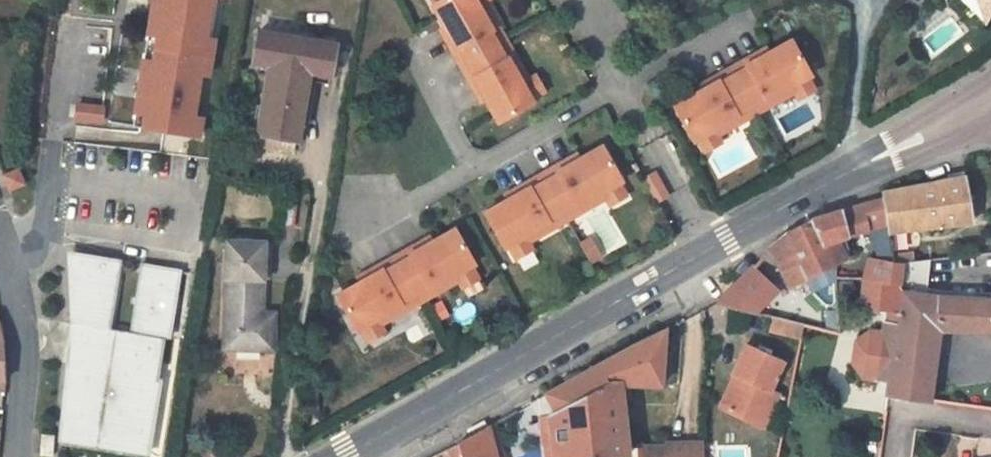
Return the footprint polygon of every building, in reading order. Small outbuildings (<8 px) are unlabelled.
[(157,3),(180,7),(177,22),(154,17),(153,25),(163,27),(158,51),(213,61),(217,43),(213,42),(222,2),(225,2),(225,0),(158,0),(157,3)] [(455,66),(500,41),(483,7),(477,10),(472,0),(438,0),(430,4),(452,49),(447,51),(455,66)] [(477,10),(483,7),(491,3),(489,0),(472,0),(477,10)] [(982,21),(990,1),(990,0),(974,0),(982,21)] [(180,7),(157,3),(154,17),(177,22),(180,7)] [(163,27),(153,25),(148,49),(158,51),(163,27)] [(339,43),(262,30),(256,62),(272,65),(259,134),(300,142),(313,72),(334,75),(339,43)] [(730,68),(753,114),(789,94),(786,88),(809,76),(790,40),(747,64),(745,60),(730,68)] [(517,77),(500,41),(455,66),(462,82),(467,79),(486,119),(522,102),(511,80),(517,77)] [(158,51),(148,49),(143,73),(153,75),(158,51)] [(213,61),(158,51),(153,75),(143,73),(142,81),(165,85),(162,100),(139,95),(138,103),(148,105),(143,130),(198,141),(202,121),(193,120),(201,79),(210,81),(213,61)] [(674,105),(692,140),(715,128),(718,134),(753,114),(730,68),(715,76),(717,81),(674,105)] [(525,73),(517,77),(511,80),(522,102),(536,95),(525,73)] [(816,89),(809,76),(786,88),(789,94),(793,102),(816,89)] [(165,85),(142,81),(139,95),(162,100),(165,85)] [(133,91),(107,90),(107,104),(133,104),(133,91)] [(75,103),(72,117),(98,122),(102,109),(75,103)] [(148,105),(138,103),(133,128),(143,130),(148,105)] [(699,153),(721,141),(718,134),(715,128),(692,140),(699,153)] [(546,172),(569,218),(605,199),(602,193),(625,181),(607,145),(563,168),(561,164),(546,172)] [(489,208),(507,244),(530,232),(533,238),(569,218),(546,172),(531,180),(533,184),(489,208)] [(645,182),(656,203),(667,198),(656,176),(645,182)] [(876,204),(879,222),(912,221),(913,230),(940,229),(941,222),(963,221),(958,176),(885,195),(883,201),(876,204)] [(631,194),(625,181),(602,193),(605,199),(609,206),(631,194)] [(841,260),(837,247),(880,229),(879,222),(876,204),(833,222),(809,231),(822,268),(841,260)] [(879,222),(880,229),(880,231),(913,230),(912,221),(879,222)] [(396,256),(418,302),(454,283),(452,277),(474,266),(457,229),(413,253),(411,248),(396,256)] [(822,268),(809,231),(791,245),(784,250),(795,279),(822,268)] [(514,257),(537,245),(533,238),(530,232),(507,244),(514,257)] [(262,241),(227,240),(224,348),(272,349),(272,316),(260,316),(262,241)] [(581,247),(588,260),(596,255),(590,243),(581,247)] [(866,275),(887,273),(886,265),(884,254),(862,251),(866,275)] [(903,256),(884,254),(886,265),(902,266),(903,256)] [(163,343),(176,276),(138,268),(126,335),(104,331),(117,264),(70,255),(67,270),(71,324),(85,327),(77,367),(66,365),(53,434),(90,442),(91,435),(129,442),(141,445),(154,382),(150,381),(158,342),(163,343)] [(338,291),(356,327),(379,315),(382,321),(418,302),(396,256),(381,264),(383,268),(338,291)] [(925,263),(902,266),(901,299),(923,301),(925,268),(925,263)] [(481,279),(474,266),(452,277),(454,283),(458,291),(481,279)] [(746,282),(726,298),(752,306),(779,283),(765,267),(746,282)] [(990,341),(990,308),(923,301),(901,299),(900,317),(888,319),(885,343),(878,343),(877,362),(884,367),(882,395),(930,398),(938,332),(990,341)] [(362,340),(385,329),(382,321),(379,315),(356,327),(362,340)] [(770,316),(767,331),(799,336),(801,321),(770,316)] [(592,370),(554,390),(559,404),(551,410),(550,435),(550,452),(616,454),(624,382),(664,382),(671,329),(643,344),(614,358),(592,370)] [(744,349),(729,377),(736,380),(721,411),(756,431),(775,397),(768,394),(782,369),(744,349)] [(713,407),(721,411),(736,380),(729,377),(713,407)] [(453,443),(457,456),(491,456),(484,427),(453,443)] [(542,451),(550,452),(550,435),(543,434),(542,451)] [(43,435),(40,456),(49,456),(52,456),(56,437),(43,435)] [(683,448),(655,445),(654,447),(626,444),(625,456),(682,456),(683,448)]
